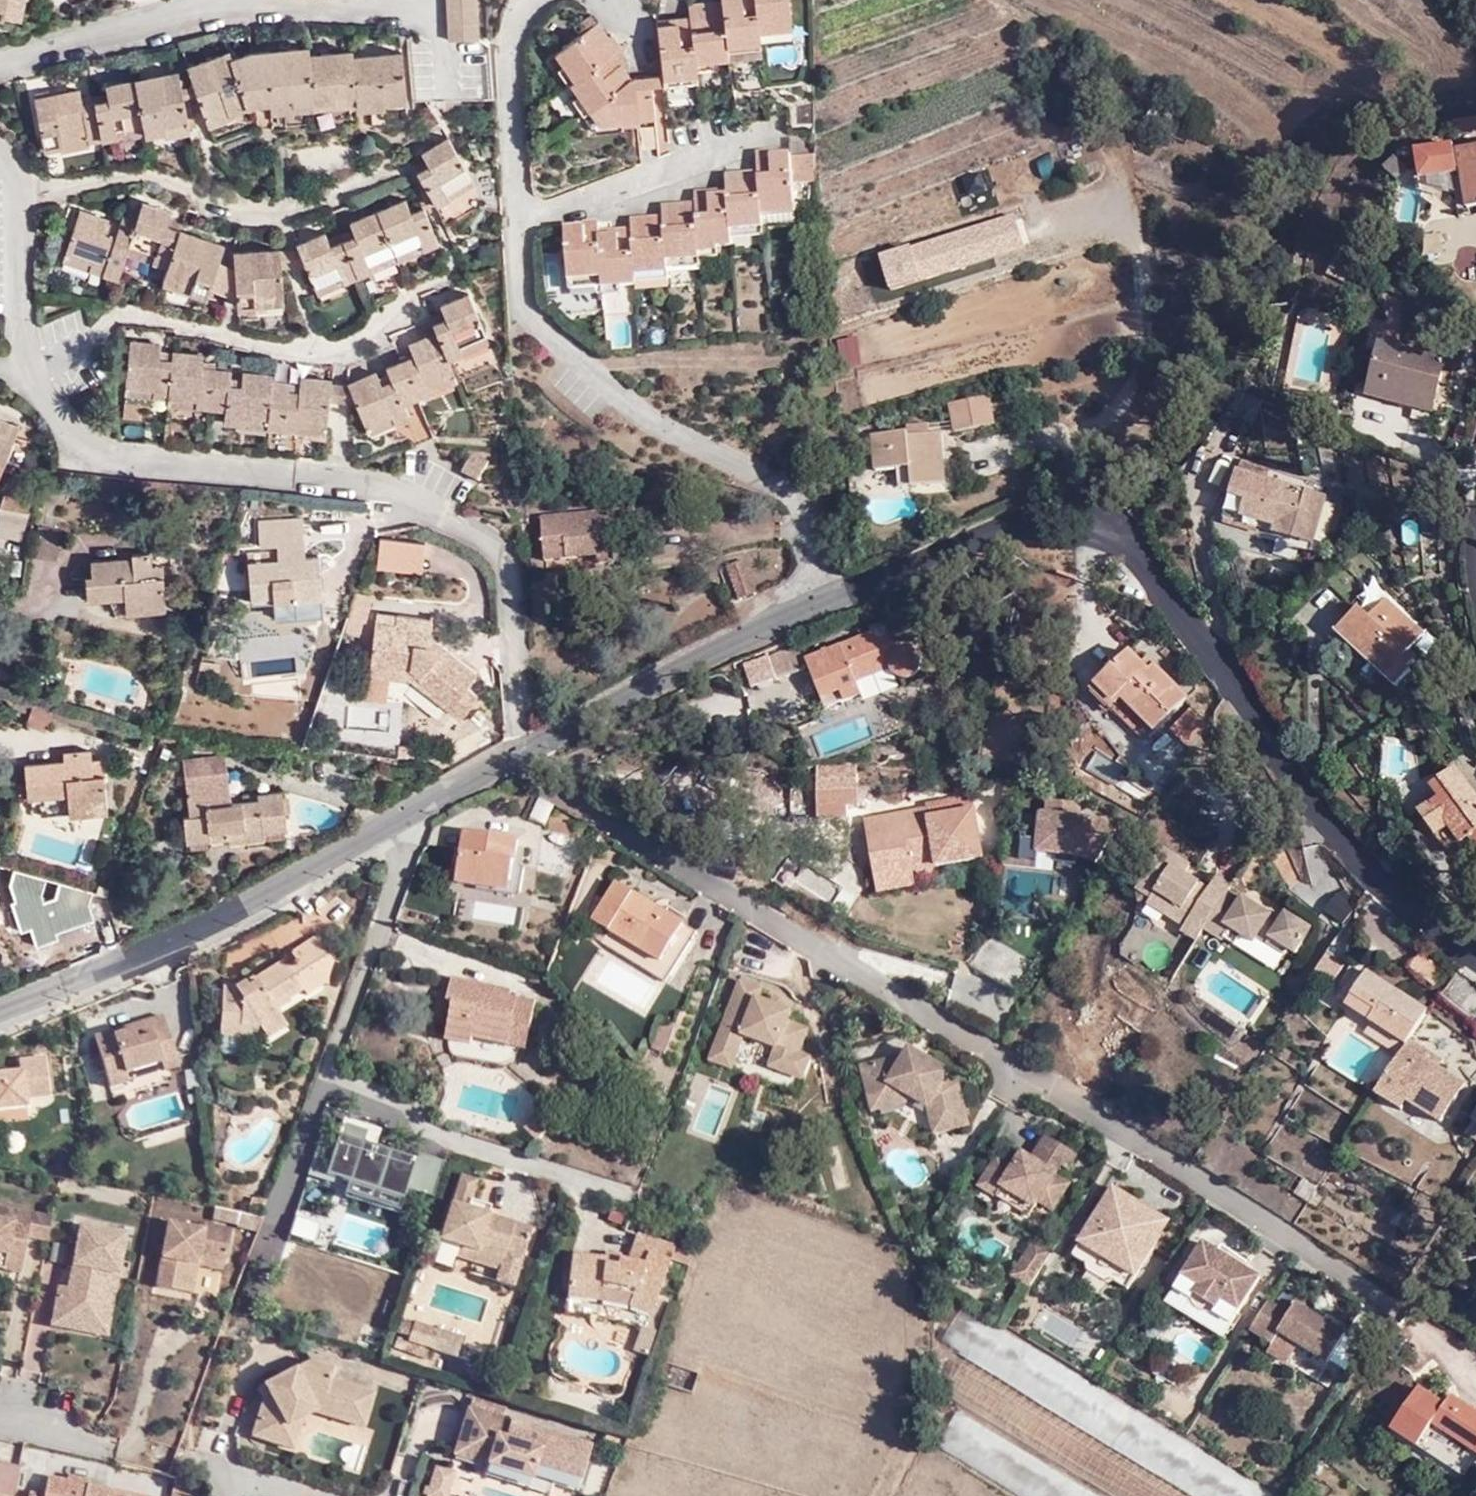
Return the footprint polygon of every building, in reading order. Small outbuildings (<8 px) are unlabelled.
[(21,21),(25,0),(0,0),(0,17),(21,21)] [(449,38),(479,36),(478,0),(447,0),(449,38)] [(661,26),(665,73),(665,75),(699,72),(698,66),(697,58),(714,57),(729,56),(729,49),(728,43),(760,40),(759,32),(793,28),(790,0),(706,0),(707,5),(692,6),(693,14),(674,17),(675,20),(674,25),(661,26)] [(653,83),(652,74),(631,76),(623,64),(627,61),(618,49),(623,45),(614,33),(610,37),(599,19),(556,50),(575,78),(571,81),(599,122),(655,116),(653,83)] [(761,45),(760,40),(728,43),(729,49),(761,45)] [(386,96),(386,101),(407,99),(402,52),(353,56),(352,50),(310,53),(309,46),(253,50),(232,56),(230,51),(188,64),(194,81),(198,91),(206,114),(229,106),(230,110),(244,104),(256,102),(270,100),(292,98),(292,102),(323,100),(328,99),(334,99),(334,94),(356,93),(356,98),(386,96)] [(697,58),(698,66),(714,65),(714,57),(697,58)] [(184,95),(182,84),(179,71),(106,84),(107,91),(108,99),(83,104),(81,96),(80,90),(37,99),(45,148),(61,147),(61,143),(88,138),(88,141),(118,136),(117,128),(143,123),(145,134),(165,130),(165,124),(189,120),(184,95)] [(699,72),(665,75),(665,82),(699,78),(699,72)] [(665,75),(665,73),(652,74),(653,83),(665,82),(665,75)] [(198,91),(194,81),(182,84),(184,95),(198,91)] [(108,99),(107,91),(81,96),(83,104),(108,99)] [(271,110),(356,102),(356,98),(356,93),(334,94),(334,99),(328,99),(323,100),(292,102),(292,98),(270,100),(271,110)] [(386,105),(386,101),(386,96),(356,98),(356,102),(357,108),(386,105)] [(460,109),(460,99),(442,99),(442,108),(460,109)] [(231,115),(230,110),(229,106),(206,114),(210,123),(231,115)] [(190,130),(189,120),(165,124),(165,130),(167,134),(190,130)] [(119,139),(145,134),(143,123),(117,128),(118,136),(119,139)] [(433,194),(438,203),(446,224),(458,219),(451,197),(447,191),(472,176),(448,135),(422,150),(425,157),(428,162),(418,169),(433,194)] [(61,143),(61,147),(62,151),(88,146),(88,141),(88,138),(61,143)] [(773,148),(758,150),(759,171),(744,171),(744,177),(728,178),(729,187),(729,193),(714,194),(713,188),(697,189),(697,201),(680,202),(680,208),(664,209),(664,214),(649,215),(649,222),(632,223),(632,227),(617,228),(617,232),(617,239),(600,240),(600,234),(599,219),(584,220),(584,225),(566,226),(570,279),(603,277),(604,285),(604,287),(622,286),(637,284),(637,282),(637,274),(669,272),(669,269),(668,261),(702,259),(702,257),(701,251),(719,250),(719,246),(734,246),(733,238),(733,231),(765,228),(764,226),(764,214),(797,212),(796,201),(793,157),(792,153),(791,153),(773,153),(773,148)] [(1475,208),(1475,148),(1457,151),(1467,209),(1475,208)] [(1406,163),(1394,153),(1386,163),(1398,173),(1406,163)] [(796,201),(818,199),(816,155),(793,157),(796,201)] [(414,164),(418,169),(428,162),(425,157),(414,164)] [(447,191),(451,197),(476,183),(472,176),(447,191)] [(421,200),(424,208),(438,203),(433,194),(421,200)] [(297,242),(299,248),(306,265),(315,284),(342,273),(345,282),(373,270),(370,262),(395,251),(420,240),(425,249),(439,243),(424,208),(412,213),(409,205),(406,198),(350,221),(354,227),(356,233),(331,244),(329,238),(325,230),(297,242)] [(225,243),(180,228),(167,223),(168,219),(171,209),(144,200),(137,217),(124,213),(118,229),(115,236),(104,232),(106,225),(109,218),(81,208),(66,253),(89,261),(86,268),(118,279),(126,253),(130,244),(155,254),(153,260),(167,266),(165,275),(191,285),(190,289),(208,295),(211,285),(220,260),(225,243)] [(412,213),(424,208),(421,200),(409,205),(412,213)] [(797,223),(797,212),(764,214),(764,226),(797,223)] [(167,223),(180,228),(182,223),(168,219),(167,223)] [(115,236),(118,229),(106,225),(104,232),(115,236)] [(356,233),(354,227),(329,238),(331,244),(356,233)] [(765,236),(765,228),(733,231),(733,238),(765,236)] [(395,251),(399,259),(425,249),(420,240),(395,251)] [(130,244),(126,253),(152,263),(153,260),(155,254),(130,244)] [(234,251),(235,266),(238,295),(238,306),(256,305),(255,300),(284,298),(281,268),(280,251),(280,248),(234,251)] [(299,248),(280,251),(281,268),(306,265),(299,248)] [(370,262),(373,270),(399,259),(395,251),(370,262)] [(89,261),(66,253),(63,260),(86,268),(89,261)] [(703,266),(702,259),(668,261),(669,269),(703,266)] [(235,266),(220,260),(211,285),(238,295),(235,266)] [(670,279),(669,272),(637,274),(637,282),(670,279)] [(319,293),(345,282),(342,273),(315,284),(319,293)] [(189,292),(190,289),(191,285),(165,275),(162,283),(189,292)] [(570,288),(604,285),(603,277),(570,279),(570,288)] [(623,293),(622,286),(604,287),(604,294),(623,293)] [(349,383),(357,402),(366,425),(388,415),(392,424),(409,417),(403,403),(418,396),(430,392),(427,383),(453,372),(448,357),(488,341),(469,292),(442,303),(445,311),(446,317),(433,323),(434,325),(436,331),(409,343),(411,347),(414,354),(402,359),(387,365),(390,371),(393,379),(381,383),(378,377),(376,371),(349,382),(349,383)] [(255,300),(256,305),(256,309),(284,307),(284,298),(255,300)] [(446,317),(445,311),(431,317),(433,323),(446,317)] [(433,323),(431,317),(416,324),(420,331),(434,325),(433,323)] [(1300,382),(1342,382),(1343,319),(1301,318),(1300,382)] [(1381,336),(1368,387),(1436,403),(1446,359),(1402,349),(1404,342),(1381,336)] [(858,338),(841,340),(844,364),(861,363),(858,338)] [(326,431),(329,400),(331,382),(331,381),(301,377),(300,383),(272,381),(272,374),(243,371),(242,377),(242,385),(229,384),(229,376),(230,369),(216,368),(202,366),(203,360),(204,353),(173,350),(173,359),(160,358),(161,349),(162,342),(131,339),(126,385),(143,386),(143,392),(168,395),(199,398),(198,407),(226,410),(225,423),(240,425),(240,421),(267,425),(267,427),(298,431),(298,427),(326,431)] [(399,352),(402,359),(414,354),(411,347),(399,352)] [(173,350),(161,349),(160,358),(173,359),(173,350)] [(390,371),(378,377),(381,383),(393,379),(390,371)] [(457,381),(453,372),(427,383),(430,392),(457,381)] [(242,385),(242,377),(229,376),(229,384),(242,385)] [(331,382),(329,400),(357,402),(349,383),(331,382)] [(143,395),(143,392),(143,386),(126,385),(125,394),(143,395)] [(1436,403),(1368,387),(1366,397),(1434,413),(1436,403)] [(167,405),(198,407),(199,398),(168,395),(167,405)] [(435,436),(418,396),(403,403),(409,417),(419,443),(435,436)] [(954,425),(956,435),(996,431),(993,403),(952,407),(954,425)] [(388,415),(366,425),(369,432),(392,424),(388,415)] [(5,459),(20,425),(0,416),(0,457),(5,459)] [(267,434),(267,427),(267,425),(240,421),(240,425),(240,431),(267,434)] [(940,435),(940,437),(956,435),(954,425),(939,426),(940,435)] [(910,437),(940,435),(939,426),(909,429),(909,433),(910,437)] [(325,440),(326,431),(298,427),(298,431),(297,437),(325,440)] [(944,486),(940,437),(940,435),(910,437),(909,433),(873,436),(877,471),(899,469),(910,468),(913,489),(944,486)] [(478,481),(489,460),(474,452),(463,473),(478,481)] [(27,481),(32,470),(24,467),(19,477),(27,481)] [(901,490),(913,489),(910,468),(899,469),(901,490)] [(1326,496),(1237,470),(1224,516),(1313,542),(1326,496)] [(3,494),(0,511),(27,515),(30,498),(3,494)] [(659,528),(656,506),(543,516),(547,561),(598,556),(599,565),(617,563),(615,532),(659,528)] [(0,511),(0,512),(0,532),(23,536),(27,515),(0,511)] [(276,541),(303,539),(302,517),(258,520),(260,542),(276,541)] [(422,573),(425,543),(380,537),(377,568),(422,573)] [(277,557),(305,555),(303,539),(276,541),(276,548),(277,557)] [(321,604),(321,593),(318,554),(305,555),(277,557),(276,548),(248,550),(251,595),(257,595),(273,593),(273,600),(274,608),(295,607),(321,604)] [(163,600),(161,563),(152,564),(151,554),(151,550),(132,552),(132,556),(91,559),(92,573),(86,574),(87,597),(103,597),(125,595),(125,603),(163,600)] [(152,564),(161,563),(161,554),(151,554),(152,564)] [(318,554),(321,593),(329,592),(326,554),(318,554)] [(740,599),(759,592),(746,558),(727,564),(740,599)] [(125,595),(103,597),(113,612),(126,611),(125,603),(125,595)] [(1387,597),(1370,616),(1379,625),(1397,606),(1387,597)] [(164,608),(163,600),(125,603),(126,611),(164,608)] [(1379,625),(1370,616),(1359,606),(1337,630),(1396,685),(1411,669),(1408,665),(1413,659),(1406,652),(1419,638),(1408,629),(1413,623),(1397,606),(1379,625)] [(378,613),(377,621),(403,623),(403,615),(378,613)] [(412,678),(448,706),(460,715),(478,692),(468,684),(477,672),(439,643),(435,648),(430,644),(430,636),(432,618),(403,615),(403,623),(377,621),(368,696),(387,698),(388,686),(389,676),(412,678)] [(348,617),(344,632),(359,636),(362,621),(348,617)] [(1408,629),(1419,638),(1424,633),(1413,623),(1408,629)] [(872,629),(862,632),(865,643),(876,639),(872,629)] [(865,643),(862,632),(804,653),(825,705),(858,691),(854,680),(889,668),(896,677),(904,679),(915,676),(920,670),(921,661),(918,654),(913,649),(907,647),(900,647),(894,632),(876,639),(865,643)] [(435,648),(439,643),(430,636),(430,644),(435,648)] [(1130,650),(1103,676),(1126,700),(1154,729),(1186,698),(1153,664),(1149,670),(1141,662),(1130,650)] [(1147,657),(1141,662),(1149,670),(1153,664),(1147,657)] [(775,683),(763,658),(745,666),(755,691),(775,683)] [(439,717),(448,706),(412,678),(389,676),(388,686),(405,690),(439,717)] [(1126,700),(1103,676),(1088,690),(1111,715),(1115,711),(1126,700)] [(46,730),(55,697),(35,691),(26,724),(46,730)] [(745,693),(729,699),(736,719),(751,713),(745,693)] [(1126,700),(1115,711),(1142,739),(1154,729),(1126,700)] [(1174,729),(1190,746),(1209,716),(1196,704),(1174,729)] [(1209,716),(1190,746),(1195,750),(1213,720),(1209,716)] [(1143,741),(1155,760),(1178,746),(1167,727),(1143,741)] [(107,810),(102,757),(91,757),(90,747),(65,750),(64,758),(25,761),(30,796),(67,792),(69,813),(107,810)] [(197,756),(200,774),(228,771),(225,752),(197,756)] [(843,755),(812,756),(813,792),(831,792),(831,773),(843,773),(843,755)] [(1430,785),(1438,797),(1418,811),(1446,852),(1467,837),(1475,850),(1475,794),(1456,766),(1430,785)] [(231,828),(286,821),(283,795),(259,798),(231,802),(228,771),(200,774),(186,775),(189,814),(184,815),(186,841),(232,836),(231,828)] [(259,798),(283,795),(283,789),(259,792),(259,798)] [(860,792),(831,793),(832,812),(861,810),(860,792)] [(955,803),(943,805),(944,813),(955,811),(955,803)] [(878,815),(883,842),(885,860),(923,854),(925,866),(989,855),(984,829),(993,828),(989,805),(955,811),(944,813),(943,805),(878,815)] [(1034,858),(1106,859),(1107,817),(1035,816),(1034,858)] [(286,829),(286,821),(231,828),(232,836),(286,829)] [(510,889),(514,865),(518,838),(465,830),(458,881),(510,889)] [(805,836),(790,834),(773,864),(780,877),(805,836)] [(1181,926),(1197,935),(1203,925),(1226,889),(1229,883),(1213,874),(1206,885),(1183,871),(1188,863),(1161,845),(1137,884),(1150,893),(1147,898),(1184,920),(1181,926)] [(923,854),(885,860),(891,887),(927,880),(925,866),(923,854)] [(522,865),(514,865),(510,889),(518,891),(522,865)] [(616,881),(592,920),(660,963),(685,923),(616,881)] [(1226,889),(1203,925),(1221,936),(1223,935),(1233,942),(1239,931),(1252,939),(1254,935),(1282,952),(1286,945),(1292,949),(1307,924),(1284,910),(1277,922),(1266,916),(1268,912),(1241,895),(1240,897),(1226,889)] [(332,963),(315,936),(290,953),(295,961),(287,967),(282,960),(254,977),(256,980),(247,986),(243,981),(235,987),(223,986),(219,1035),(240,1035),(240,1027),(241,1023),(258,1024),(266,1037),(286,1025),(277,1008),(290,1000),(289,997),(302,990),(306,996),(326,982),(332,963)] [(1409,967),(1433,985),(1444,972),(1421,951),(1409,967)] [(1350,963),(1334,953),(1320,972),(1337,984),(1350,963)] [(556,962),(549,976),(558,986),(567,969),(556,962)] [(1409,1038),(1427,1009),(1367,971),(1346,1003),(1406,1042),(1409,1038)] [(253,976),(243,981),(247,986),(256,980),(254,977),(253,976)] [(498,994),(498,986),(452,977),(448,1000),(453,1001),(447,1038),(471,1043),(472,1035),(507,1042),(512,1019),(530,1022),(535,1001),(509,996),(498,994)] [(739,981),(719,1035),(740,1042),(743,1035),(776,1047),(770,1067),(803,1079),(810,1058),(801,1055),(799,1054),(807,1030),(787,1022),(791,1012),(779,1007),(769,1003),(757,999),(760,989),(739,981)] [(510,988),(498,986),(498,994),(509,996),(510,988)] [(771,996),(769,1003),(779,1007),(781,1000),(771,996)] [(163,1014),(135,1023),(137,1026),(116,1033),(115,1029),(95,1035),(110,1086),(129,1080),(126,1071),(160,1059),(163,1068),(178,1064),(163,1014)] [(512,1019),(507,1042),(525,1046),(530,1022),(512,1019)] [(673,1027),(660,1021),(651,1046),(663,1051),(673,1027)] [(137,1026),(135,1023),(115,1029),(116,1033),(137,1026)] [(740,1042),(719,1035),(709,1060),(732,1068),(740,1042)] [(1424,1048),(1409,1038),(1406,1042),(1380,1084),(1406,1101),(1439,1122),(1464,1082),(1438,1066),(1421,1054),(1424,1048)] [(1442,1060),(1424,1048),(1421,1054),(1438,1066),(1442,1060)] [(9,1104),(6,1091),(33,1085),(25,1049),(0,1055),(0,1062),(0,1063),(0,1106),(9,1104)] [(908,1093),(914,1097),(932,1107),(938,1136),(972,1127),(961,1086),(949,1080),(952,1074),(914,1050),(909,1058),(867,1068),(875,1102),(908,1093)] [(803,1079),(770,1067),(765,1081),(798,1093),(803,1079)] [(1380,1084),(1374,1092),(1401,1109),(1406,1101),(1380,1084)] [(910,1103),(914,1097),(908,1093),(875,1102),(878,1112),(910,1103)] [(9,1104),(0,1106),(0,1121),(11,1118),(9,1104)] [(407,1180),(416,1150),(395,1143),(403,1117),(382,1110),(373,1142),(354,1136),(356,1130),(341,1125),(339,1131),(337,1131),(324,1173),(402,1199),(407,1180)] [(1465,1134),(1475,1140),(1475,1114),(1465,1134)] [(1005,1189),(1038,1209),(1041,1203),(1056,1212),(1072,1187),(1057,1179),(1064,1169),(1070,1171),(1078,1159),(1048,1140),(1035,1161),(1025,1156),(1017,1170),(1001,1161),(983,1189),(999,1199),(1005,1189)] [(438,1158),(416,1150),(407,1180),(429,1188),(438,1158)] [(471,1246),(488,1203),(470,1196),(476,1175),(459,1170),(439,1235),(457,1241),(471,1246)] [(1292,1191),(1306,1200),(1312,1191),(1297,1182),(1292,1191)] [(1030,1220),(1038,1209),(1005,1189),(999,1199),(1030,1220)] [(1172,1224),(1154,1213),(1149,1223),(1138,1215),(1143,1207),(1117,1191),(1075,1258),(1088,1266),(1089,1272),(1110,1286),(1117,1284),(1130,1292),(1172,1224)] [(1312,1191),(1306,1200),(1315,1206),(1320,1196),(1312,1191)] [(489,1203),(488,1203),(471,1246),(501,1255),(503,1247),(522,1251),(530,1225),(487,1212),(489,1203)] [(1149,1223),(1154,1213),(1143,1207),(1138,1215),(1149,1223)] [(29,1225),(27,1237),(44,1241),(49,1216),(31,1213),(17,1212),(0,1208),(0,1219),(29,1225)] [(215,1209),(213,1219),(237,1224),(238,1224),(238,1227),(257,1231),(261,1218),(215,1209)] [(6,1256),(3,1269),(20,1272),(27,1237),(29,1225),(0,1219),(0,1255),(6,1256)] [(155,1287),(186,1293),(192,1266),(195,1267),(197,1259),(223,1263),(226,1258),(232,1230),(205,1225),(204,1230),(168,1223),(155,1287)] [(68,1290),(58,1288),(52,1319),(97,1328),(103,1298),(113,1300),(125,1235),(80,1226),(68,1290)] [(691,1253),(636,1233),(630,1249),(643,1253),(640,1263),(626,1260),(615,1258),(614,1264),(601,1263),(602,1258),(571,1256),(566,1295),(597,1298),(598,1291),(609,1293),(612,1301),(648,1313),(654,1296),(668,1260),(687,1266),(691,1253)] [(451,1261),(454,1251),(457,1241),(439,1235),(433,1255),(451,1261)] [(454,1251),(467,1256),(471,1246),(457,1241),(454,1251)] [(1040,1275),(1053,1255),(1037,1244),(1024,1265),(1040,1275)] [(1227,1303),(1242,1314),(1263,1280),(1207,1245),(1186,1279),(1203,1289),(1199,1296),(1220,1312),(1227,1303)] [(471,1246),(467,1256),(498,1266),(501,1255),(471,1246)] [(643,1253),(630,1249),(626,1260),(640,1263),(643,1253)] [(614,1264),(615,1258),(616,1253),(602,1252),(602,1258),(601,1263),(614,1264)] [(1032,1288),(1040,1275),(1024,1265),(1016,1278),(1032,1288)] [(192,1266),(186,1293),(191,1294),(196,1267),(195,1267),(192,1266)] [(1235,1327),(1242,1314),(1227,1303),(1220,1312),(1199,1296),(1203,1289),(1186,1279),(1178,1292),(1193,1303),(1207,1307),(1217,1317),(1235,1327)] [(643,1326),(648,1313),(612,1301),(609,1293),(598,1291),(597,1298),(566,1295),(565,1309),(594,1312),(641,1325),(643,1326)] [(664,1300),(654,1296),(648,1313),(643,1326),(641,1325),(633,1352),(645,1356),(664,1300)] [(97,1328),(52,1319),(51,1325),(106,1336),(113,1300),(103,1298),(97,1328)] [(1292,1316),(1272,1304),(1254,1333),(1276,1347),(1283,1335),(1332,1365),(1350,1336),(1299,1306),(1292,1316)] [(378,1327),(387,1331),(392,1317),(382,1313),(378,1327)] [(393,1330),(408,1334),(412,1323),(397,1318),(393,1330)] [(403,1350),(428,1357),(432,1347),(439,1329),(439,1328),(413,1319),(412,1323),(408,1334),(403,1350)] [(1216,1344),(1179,1323),(1165,1348),(1201,1369),(1216,1344)] [(439,1329),(432,1347),(456,1355),(462,1337),(439,1329)] [(254,1437),(287,1446),(291,1426),(305,1420),(318,1411),(348,1421),(352,1405),(369,1410),(374,1392),(330,1378),(333,1366),(313,1360),(267,1385),(274,1399),(265,1403),(254,1437)] [(1106,1495),(1282,1495),(1174,1435),(1175,1434),(1075,1377),(1054,1414),(1097,1439),(1081,1467),(1070,1460),(1063,1472),(1106,1495)] [(259,1390),(265,1403),(274,1399),(267,1385),(259,1390)] [(1450,1395),(1432,1422),(1475,1451),(1475,1412),(1450,1395)] [(352,1405),(348,1421),(364,1425),(369,1410),(352,1405)] [(554,1473),(578,1481),(589,1447),(469,1410),(454,1457),(528,1480),(532,1466),(554,1473)] [(291,1426),(287,1446),(296,1449),(305,1420),(291,1426)] [(1006,1495),(1101,1495),(953,1420),(933,1458),(1006,1495)] [(18,1464),(0,1461),(0,1493),(11,1495),(18,1464)] [(66,1479),(89,1484),(90,1479),(67,1473),(66,1479)] [(575,1494),(578,1481),(554,1473),(550,1486),(575,1494)] [(89,1484),(66,1479),(47,1475),(43,1494),(29,1490),(28,1495),(139,1495),(89,1484)] [(199,1481),(172,1475),(167,1495),(195,1495),(199,1481)]
